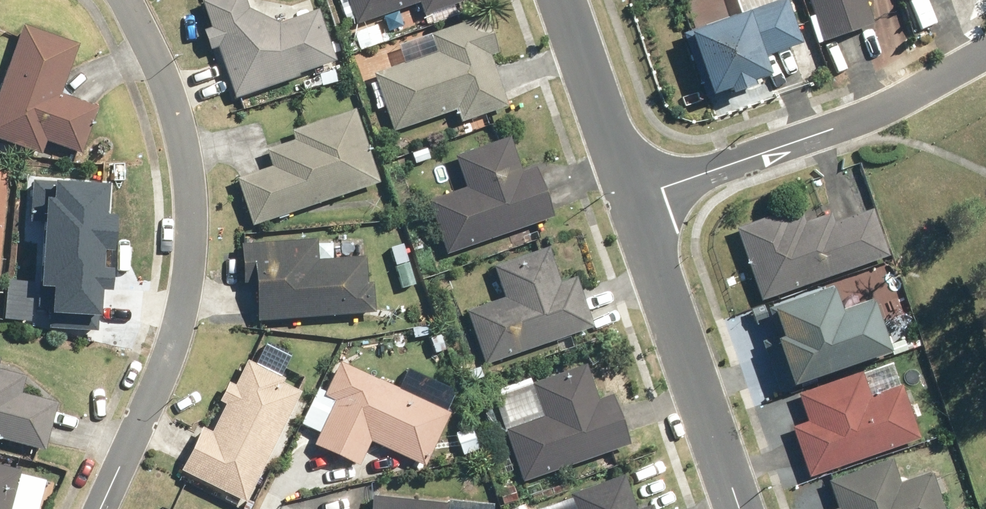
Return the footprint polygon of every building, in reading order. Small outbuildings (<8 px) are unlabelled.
[(245,10),(241,0),(209,0),(198,4),(232,101),(334,63),(316,12),(280,25),(245,10)] [(353,29),(419,8),(423,18),(471,2),(470,0),(344,0),(353,29)] [(697,78),(704,101),(766,80),(758,57),(800,44),(786,0),(785,0),(682,34),(697,78)] [(823,35),(869,21),(862,0),(812,0),(823,35)] [(428,34),(434,51),(372,72),(393,133),(453,113),(458,126),(507,110),(492,67),(500,64),(483,16),(428,34)] [(43,144),(79,157),(97,107),(60,94),(76,50),(18,30),(0,80),(0,142),(39,156),(43,144)] [(263,152),(268,168),(234,180),(250,227),(376,184),(351,110),(288,131),(292,142),(263,152)] [(462,190),(426,202),(445,256),(551,219),(533,169),(520,174),(507,137),(450,157),(462,190)] [(51,196),(50,201),(30,199),(19,319),(89,326),(100,205),(90,205),(90,200),(51,196)] [(734,230),(759,303),(887,259),(871,211),(832,224),(829,215),(803,224),(800,217),(785,221),(783,213),(734,230)] [(241,285),(251,284),(254,324),(370,315),(366,258),(314,262),(312,241),(238,247),(241,285)] [(490,267),(501,301),(463,313),(479,364),(591,329),(575,279),(558,285),(546,249),(490,267)] [(762,325),(782,385),(887,351),(868,291),(762,325)] [(181,478),(239,507),(299,392),(242,362),(181,478)] [(539,417),(503,429),(521,483),(627,448),(610,396),(595,400),(584,366),(528,384),(539,417)] [(442,411),(343,368),(320,421),(419,464),(442,411)] [(54,404),(18,395),(22,377),(0,371),(0,442),(41,453),(54,404)] [(797,407),(814,466),(916,436),(898,377),(797,407)] [(833,508),(938,508),(925,465),(828,494),(833,508)] [(18,471),(0,466),(0,508),(8,508),(18,471)] [(573,508),(633,508),(623,478),(568,495),(573,508)] [(377,500),(376,508),(471,508),(377,500)]
